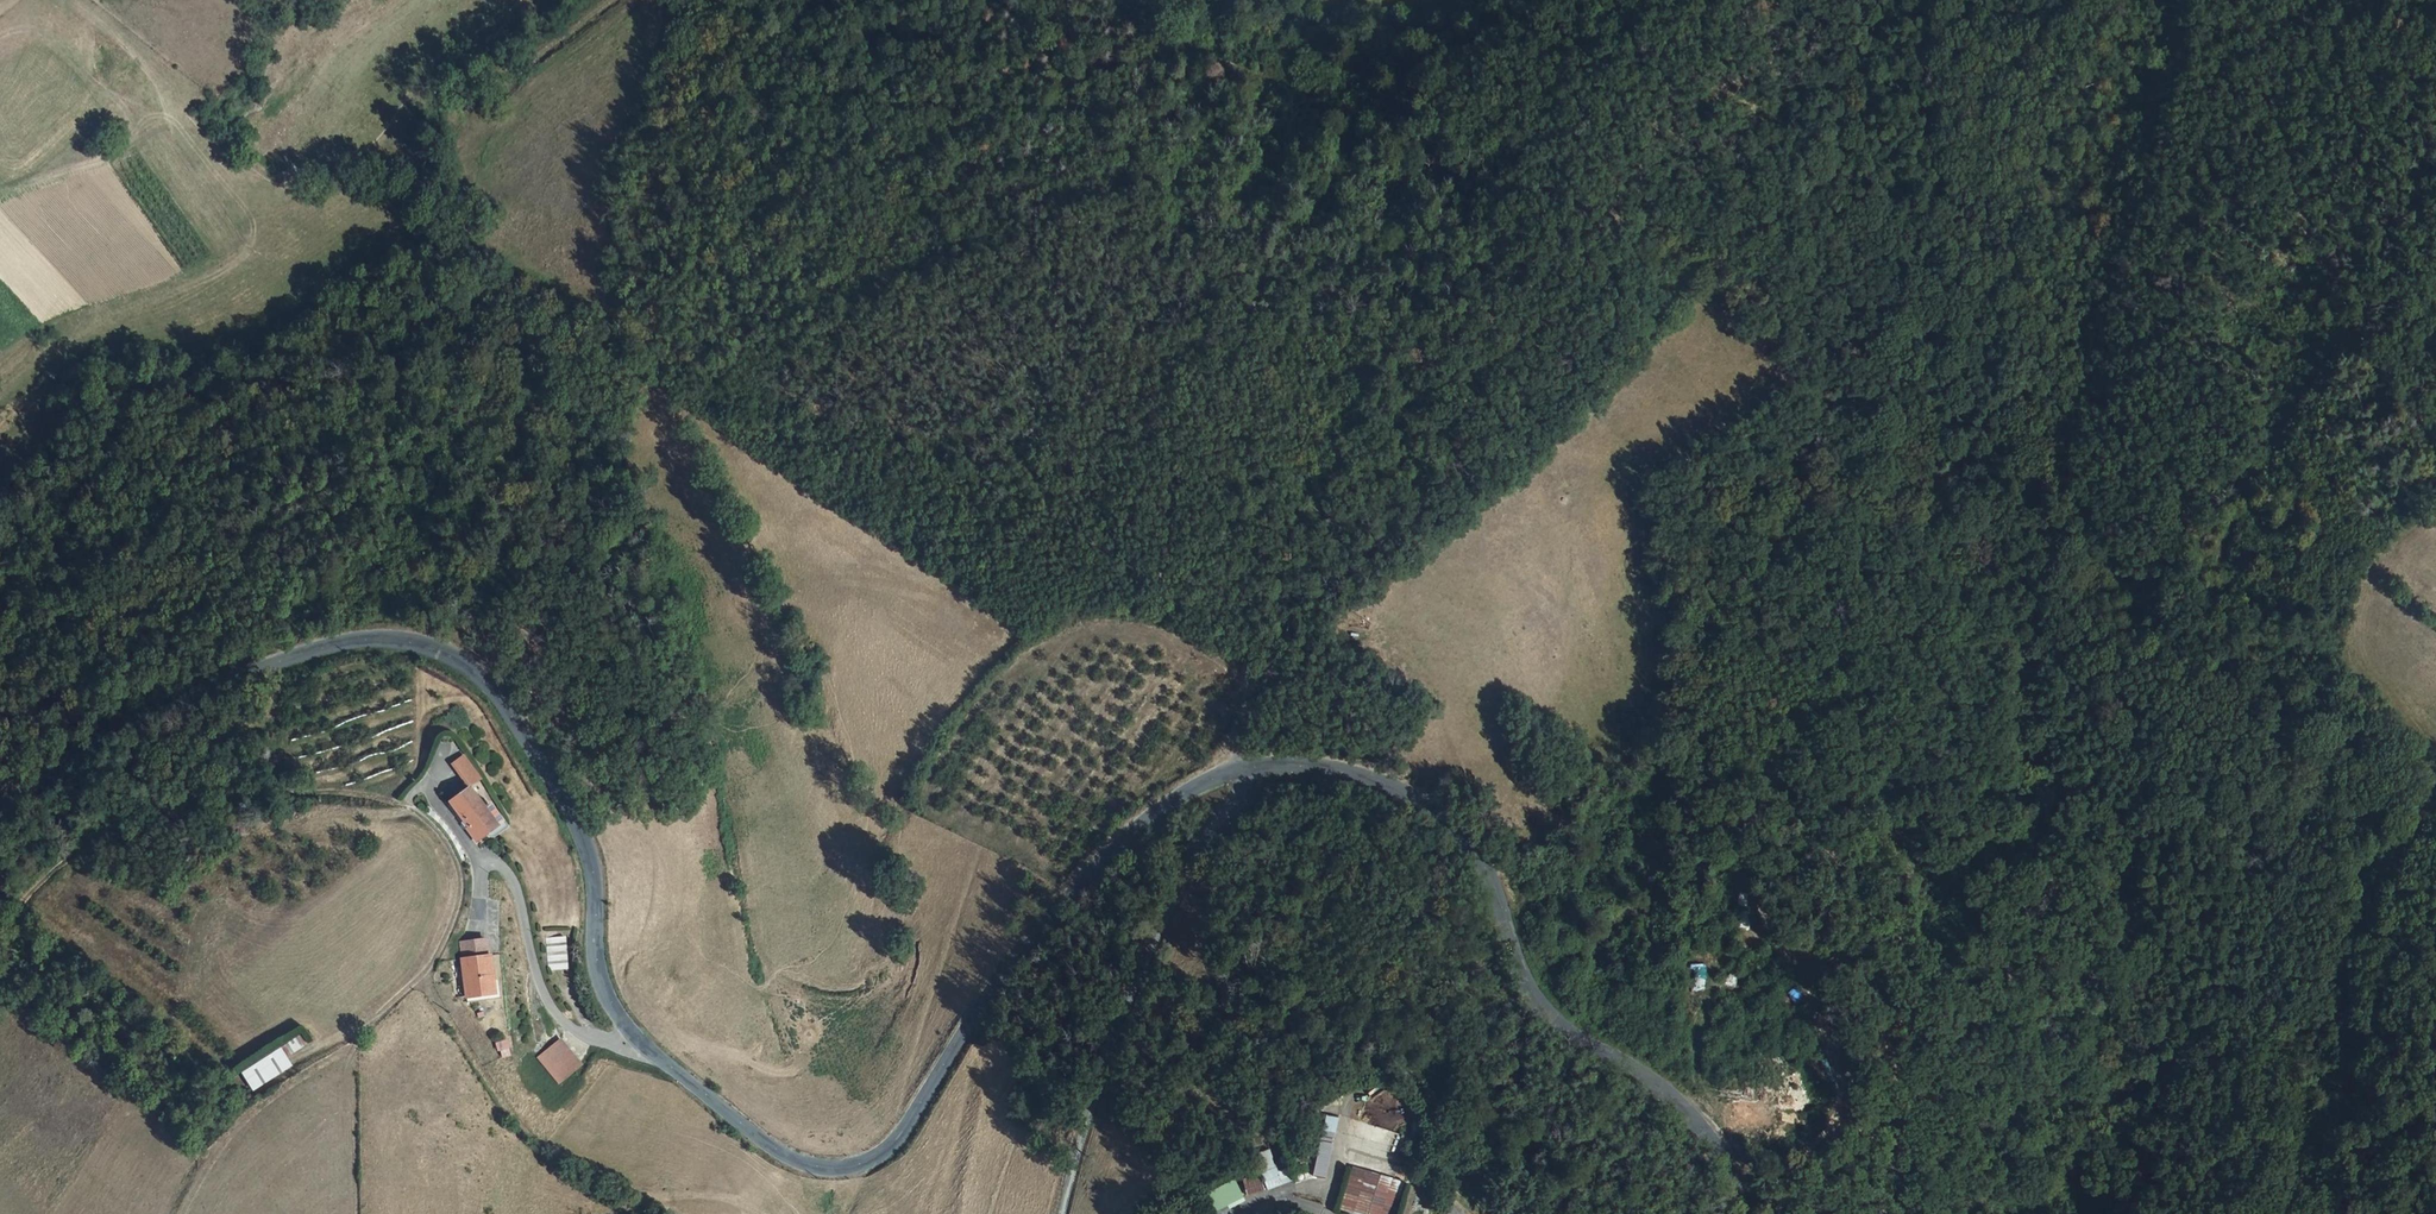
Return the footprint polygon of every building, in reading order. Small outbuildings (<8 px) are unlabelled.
[(681,398),(676,404),(685,409),(689,403),(681,398)] [(468,787),(480,777),(460,752),(448,761),(468,787)] [(491,813),(487,815),(470,793),(453,806),(472,832),(471,834),(479,844),(502,826),(491,813)] [(461,943),(463,958),(488,955),(486,939),(461,943)] [(467,997),(496,992),(490,955),(488,955),(463,958),(461,959),(467,997)] [(562,1086),(584,1067),(562,1043),(541,1062),(562,1086)] [(243,1067),(252,1087),(294,1069),(285,1049),(243,1067)] [(1314,1112),(1301,1174),(1323,1178),(1336,1117),(1314,1112)] [(1245,1195),(1287,1181),(1280,1159),(1271,1162),(1267,1149),(1254,1153),(1259,1171),(1239,1177),(1245,1195)] [(1402,1178),(1351,1168),(1342,1213),(1348,1213),(1395,1213),(1402,1178)] [(1209,1211),(1241,1197),(1232,1178),(1201,1192),(1209,1211)]
